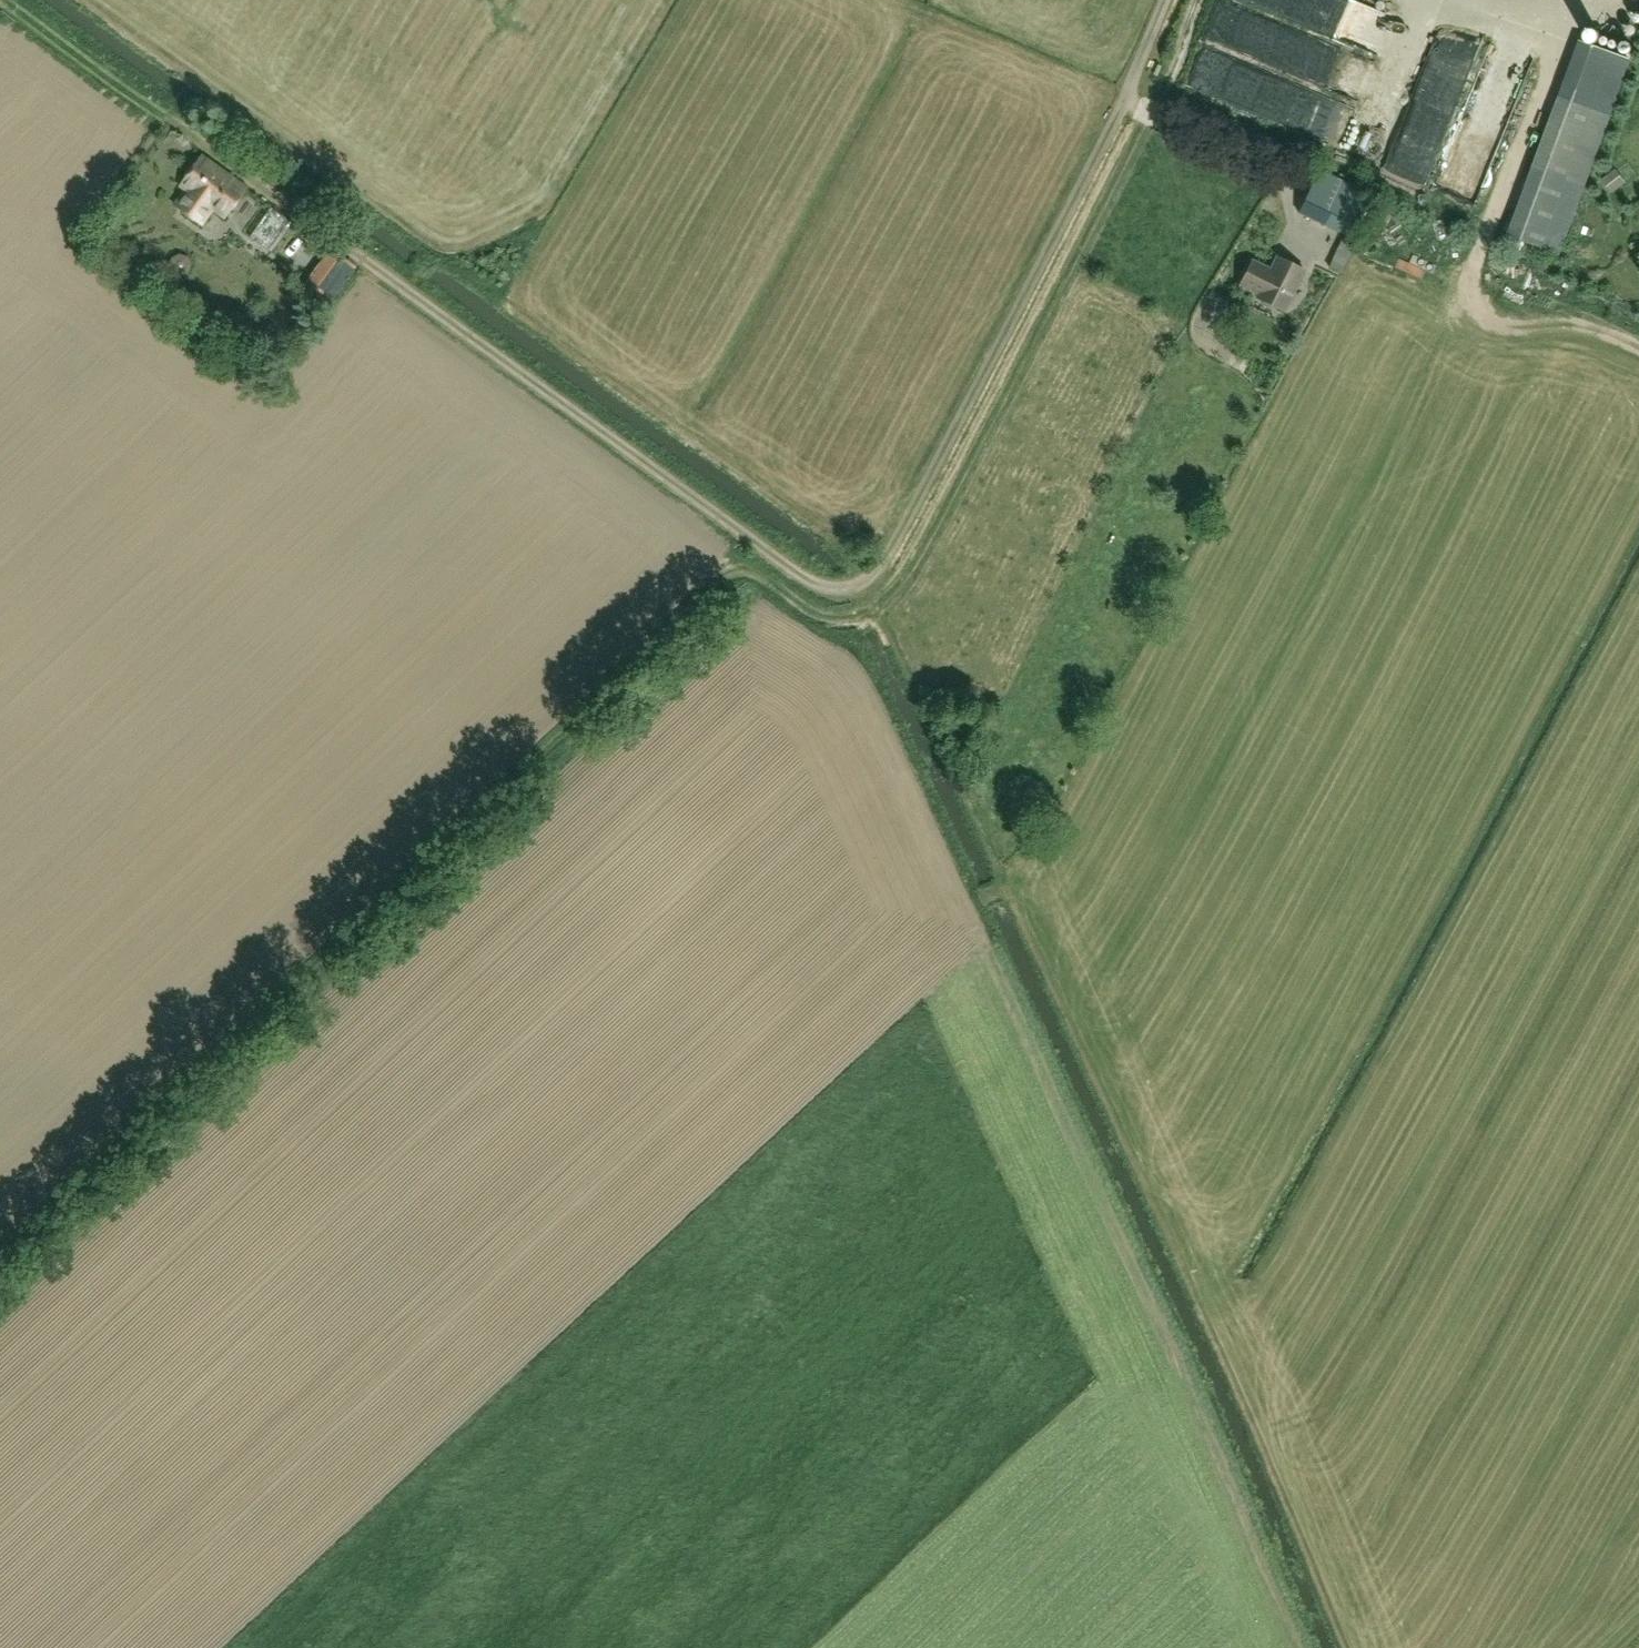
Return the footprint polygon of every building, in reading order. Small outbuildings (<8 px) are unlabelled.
[(1349,11),(1351,3),(1365,8),(1367,0),(1317,0),(1349,11)] [(1627,58),(1575,40),(1507,237),(1558,255),(1627,58)] [(1195,73),(1233,84),(1242,53),(1205,41),(1195,73)] [(1497,163),(1531,64),(1497,53),(1470,133),(1467,132),(1461,150),(1497,163)] [(1417,142),(1433,113),(1421,107),(1405,135),(1417,142)] [(202,228),(214,211),(224,218),(245,190),(201,157),(178,187),(183,190),(172,206),(202,228)] [(1346,237),(1358,211),(1368,192),(1318,169),(1309,187),(1297,214),(1346,237)] [(1444,204),(1451,188),(1438,182),(1431,198),(1444,204)] [(262,230),(278,240),(295,213),(280,203),(262,230)] [(323,280),(346,289),(360,253),(338,244),(323,280)] [(1239,286),(1257,295),(1256,298),(1284,312),(1304,270),(1277,257),(1270,269),(1252,260),(1239,286)]
